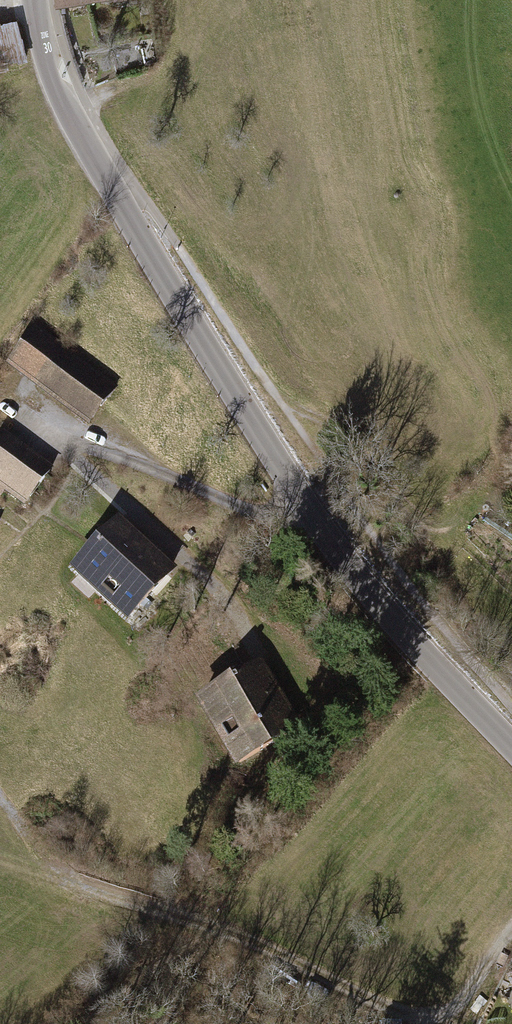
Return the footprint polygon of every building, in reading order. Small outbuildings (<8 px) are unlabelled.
[(0,20),(0,60),(26,55),(19,16),(0,20)] [(108,389),(33,331),(9,363),(84,421),(108,389)] [(3,434),(0,438),(0,500),(17,513),(50,471),(3,434)] [(127,524),(74,579),(127,630),(180,575),(127,524)] [(263,671),(204,711),(248,776),(307,736),(263,671)]
